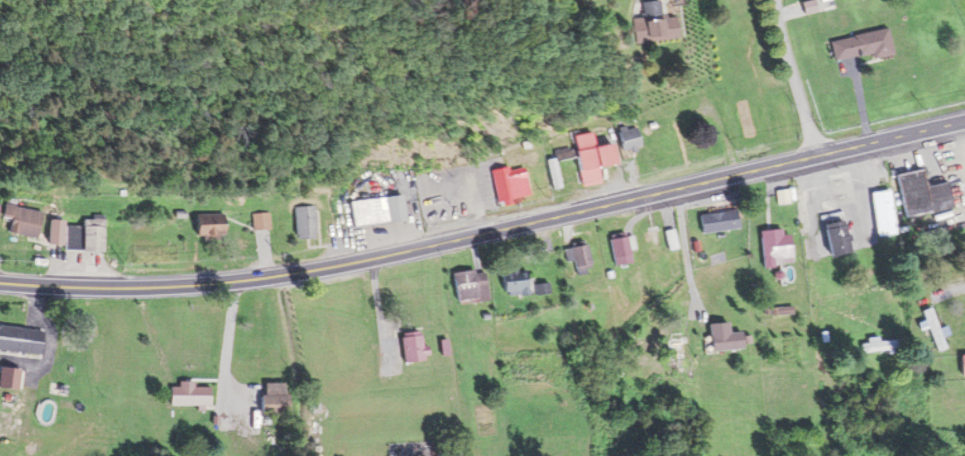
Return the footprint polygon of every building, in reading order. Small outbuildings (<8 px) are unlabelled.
[(640,20),(641,43),(687,41),(686,18),(640,20)] [(839,64),(897,52),(892,29),(834,41),(839,64)] [(624,132),(632,153),(648,148),(640,126),(624,132)] [(605,184),(603,168),(624,165),(621,144),(601,148),(598,133),(579,136),(588,187),(605,184)] [(557,190),(564,187),(556,160),(549,163),(557,190)] [(489,171),(498,208),(511,205),(510,200),(529,196),(523,169),(507,173),(506,167),(489,171)] [(901,219),(952,209),(947,182),(923,186),(920,170),(893,176),(901,219)] [(866,193),(871,238),(891,236),(885,191),(866,193)] [(355,201),(358,227),(411,221),(408,196),(355,201)] [(17,208),(18,200),(9,199),(6,219),(15,220),(13,234),(42,239),(46,212),(17,208)] [(299,240),(321,237),(317,205),(295,208),(299,240)] [(733,211),(695,217),(698,235),(735,229),(733,211)] [(254,214),(256,231),(272,230),(270,213),(254,214)] [(198,214),(198,239),(232,239),(232,214),(198,214)] [(71,226),(71,252),(109,252),(109,220),(84,220),(84,226),(71,226)] [(53,246),(69,246),(69,221),(53,221),(53,246)] [(816,222),(818,255),(842,254),(841,221),(816,222)] [(756,232),(758,267),(788,265),(787,231),(756,232)] [(631,263),(624,232),(605,237),(612,267),(631,263)] [(578,271),(595,268),(590,241),(574,244),(578,271)] [(488,270),(455,274),(459,305),(493,301),(488,270)] [(535,280),(515,280),(515,274),(505,274),(505,295),(552,295),(552,285),(535,285),(535,280)] [(940,337),(942,336),(930,307),(918,312),(935,352),(945,348),(940,337)] [(703,324),(705,352),(739,350),(738,332),(725,333),(724,323),(703,324)] [(45,355),(47,330),(0,326),(0,351),(45,355)] [(432,347),(426,347),(426,332),(405,332),(405,362),(432,362),(432,347)] [(857,342),(857,352),(903,352),(903,342),(857,342)] [(954,376),(964,376),(964,356),(954,356),(954,376)] [(214,406),(214,389),(198,389),(198,381),(179,381),(179,406),(214,406)] [(266,385),(266,416),(293,416),(293,385),(266,385)]
